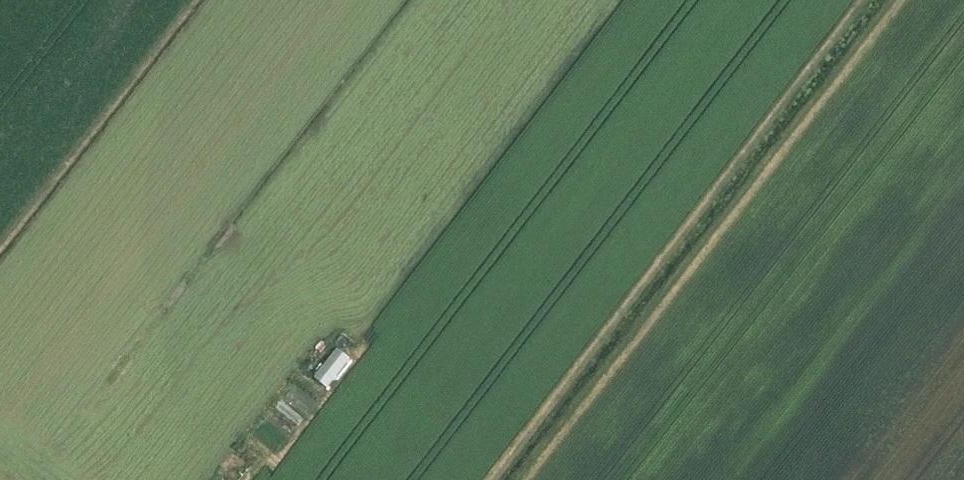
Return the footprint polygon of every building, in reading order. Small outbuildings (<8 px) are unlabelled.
[(315,379),(328,390),(351,360),(338,350),(315,379)]
